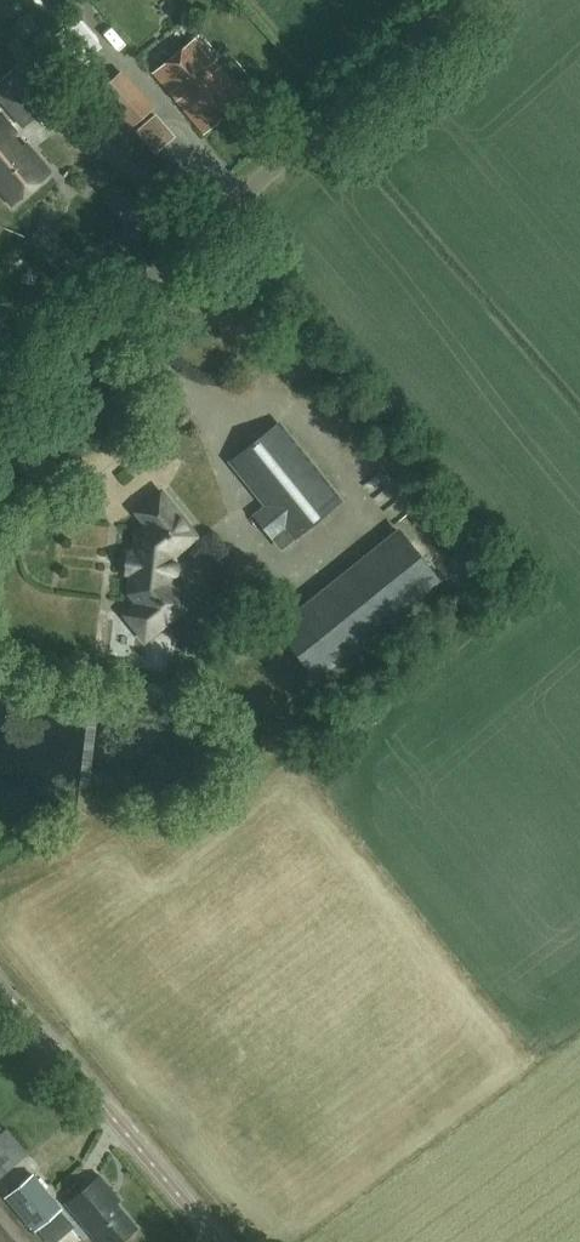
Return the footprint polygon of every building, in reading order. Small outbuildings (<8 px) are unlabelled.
[(204,135),(246,100),(195,38),(153,73),(204,135)] [(12,69),(0,79),(0,101),(22,127),(44,108),(12,69)] [(121,71),(112,79),(101,89),(132,126),(153,109),(121,71)] [(49,174),(25,145),(20,149),(10,137),(15,133),(0,114),(0,191),(11,205),(49,174)] [(339,502),(278,426),(231,463),(267,507),(255,517),(280,549),(339,502)] [(172,555),(194,537),(164,500),(163,499),(140,517),(141,519),(141,518),(147,526),(136,535),(134,555),(129,554),(127,574),(132,574),(130,594),(139,605),(131,611),(131,623),(138,632),(150,634),(186,605),(169,583),(169,576),(175,574),(177,569),(176,564),(171,561),(172,555)] [(436,580),(401,535),(279,633),(315,677),(436,580)] [(28,1153),(7,1129),(0,1135),(0,1177),(28,1153)] [(37,1229),(61,1208),(33,1175),(8,1195),(37,1229)] [(137,1228),(117,1203),(120,1200),(101,1176),(67,1204),(98,1241),(120,1241),(137,1228)]
